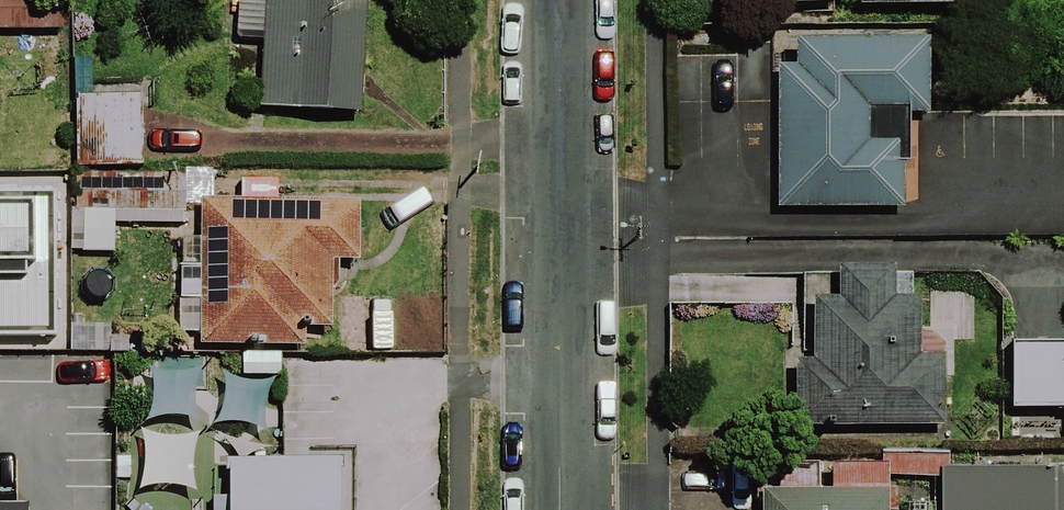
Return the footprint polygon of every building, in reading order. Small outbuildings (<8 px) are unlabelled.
[(42,33),(42,0),(0,0),(0,33),(42,33)] [(358,111),(364,0),(238,0),(236,36),(260,38),(256,106),(358,111)] [(793,63),(775,63),(775,207),(903,207),(903,112),(927,112),(927,37),(793,37),(793,63)] [(75,166),(138,166),(138,95),(74,95),(75,166)] [(75,207),(182,208),(182,173),(75,172),(75,207)] [(0,190),(0,334),(52,334),(51,190),(0,190)] [(354,259),(355,198),(198,197),(197,344),(301,345),(301,326),(328,326),(328,258),(354,259)] [(793,424),(942,424),(942,354),(918,354),(918,295),(891,295),(891,264),(834,264),(834,295),(809,295),(809,358),(793,358),(793,424)] [(1010,407),(1063,407),(1063,341),(1009,341),(1010,407)] [(209,509),(336,509),(336,458),(225,458),(225,496),(209,496),(209,509)] [(939,468),(939,509),(1063,509),(1063,468),(939,468)] [(886,487),(759,487),(759,509),(886,509),(886,487)]
